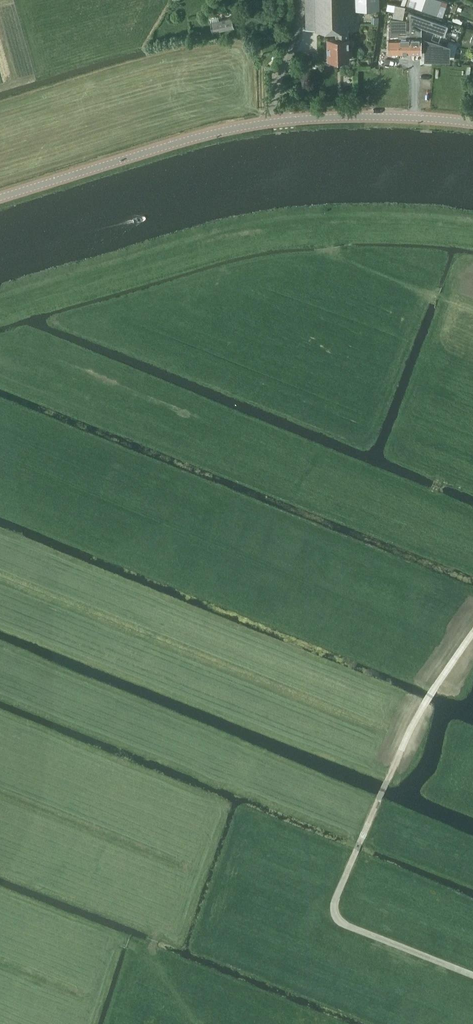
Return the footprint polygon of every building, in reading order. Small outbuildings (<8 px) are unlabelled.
[(306,29),(334,29),(334,32),(336,32),(336,37),(328,38),(329,58),(349,58),(349,28),(354,28),(354,10),(380,9),(380,0),(305,0),(306,29)] [(400,6),(389,3),(388,10),(394,11),(393,16),(403,18),(406,7),(404,6),(407,0),(402,0),(400,6)] [(447,9),(449,0),(448,0),(422,0),(447,9)] [(427,29),(427,17),(408,13),(407,29),(427,29)] [(232,17),(210,21),(213,32),(235,27),(232,17)] [(389,52),(400,52),(400,38),(389,38),(389,52)] [(410,38),(400,38),(400,52),(410,53),(410,38)] [(421,38),(410,38),(410,53),(421,53),(421,38)] [(443,41),(427,41),(426,53),(442,54),(442,50),(450,50),(450,43),(442,43),(443,41)]
